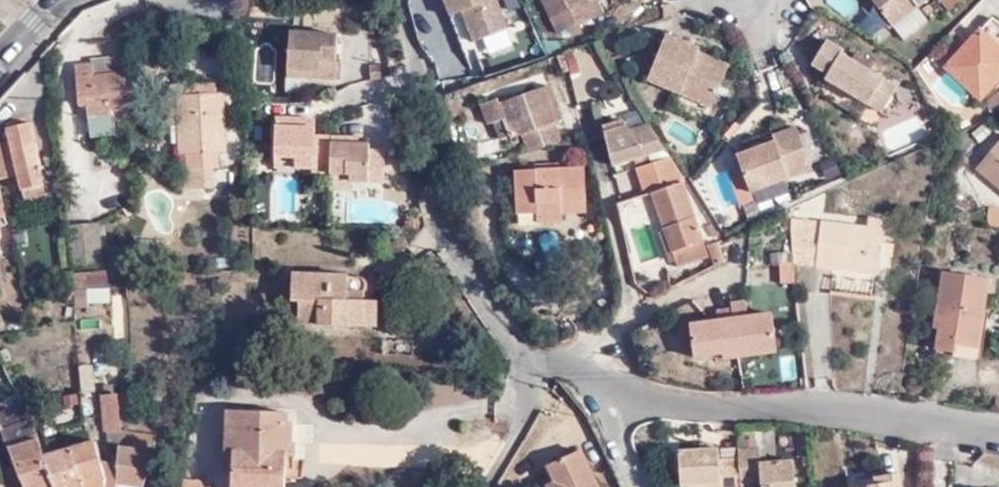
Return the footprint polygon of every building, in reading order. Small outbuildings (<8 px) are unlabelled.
[(461,10),(474,41),(507,27),(496,0),(444,0),(450,14),(461,10)] [(585,0),(542,0),(551,19),(568,12),(574,25),(601,13),(595,0),(591,0),(586,2),(585,0)] [(891,28),(928,0),(870,0),(891,28)] [(952,0),(941,0),(939,1),(945,11),(955,4),(952,0)] [(455,16),(428,22),(436,56),(462,51),(455,16)] [(992,17),(978,32),(977,31),(944,67),(976,98),(998,73),(998,24),(992,17)] [(333,79),(336,33),(289,29),(286,70),(319,72),(318,78),(333,79)] [(693,60),(696,54),(699,49),(665,35),(646,80),(710,107),(724,73),(693,60)] [(842,52),(825,42),(812,67),(826,76),(823,80),(879,113),(894,89),(839,56),(842,52)] [(727,67),(696,54),(693,60),(724,73),(727,67)] [(605,66),(601,56),(592,61),(596,69),(605,66)] [(92,60),(93,66),(93,76),(125,73),(123,57),(92,60)] [(368,64),(369,80),(379,77),(378,63),(368,64)] [(93,76),(93,66),(75,68),(78,105),(87,105),(89,136),(111,135),(111,110),(128,109),(125,73),(93,76)] [(318,78),(319,72),(286,70),(286,77),(318,78)] [(178,97),(216,95),(216,85),(170,88),(170,98),(178,97)] [(521,133),(528,151),(560,139),(552,121),(559,118),(545,85),(498,103),(496,99),(479,105),(486,125),(494,122),(503,118),(509,133),(511,136),(521,133)] [(998,111),(998,89),(978,104),(988,118),(998,111)] [(221,95),(216,95),(178,97),(180,128),(181,157),(190,156),(191,171),(213,169),(219,169),(217,154),(226,153),(221,95)] [(180,128),(178,97),(170,98),(163,98),(164,128),(180,128)] [(500,137),(509,133),(503,118),(494,122),(500,137)] [(664,153),(648,127),(628,133),(624,123),(601,129),(612,168),(664,153)] [(312,125),(274,124),(274,156),(295,156),(295,163),(295,168),(312,168),(312,172),(350,173),(349,180),(382,181),(383,149),(367,148),(368,143),(312,141),(312,125)] [(17,177),(22,193),(45,187),(30,127),(7,132),(9,144),(0,146),(0,181),(17,177)] [(794,130),(771,139),(773,144),(735,158),(749,194),(810,171),(794,130)] [(975,168),(998,188),(998,140),(975,168)] [(181,172),(191,171),(190,156),(181,157),(181,172)] [(295,156),(274,156),(273,167),(295,168),(295,163),(295,156)] [(669,160),(635,171),(643,199),(650,197),(675,271),(707,260),(682,187),(684,185),(669,160)] [(585,165),(517,169),(521,212),(537,211),(538,219),(563,218),(562,206),(588,205),(585,165)] [(214,189),(213,169),(191,171),(181,172),(182,191),(214,189)] [(45,187),(22,193),(24,202),(47,197),(45,187)] [(998,225),(998,207),(991,206),(988,223),(998,225)] [(98,223),(69,227),(73,270),(103,266),(98,223)] [(818,231),(816,266),(815,267),(879,272),(882,230),(819,224),(818,231)] [(790,264),(816,266),(818,231),(787,228),(790,264)] [(715,268),(723,265),(717,247),(708,250),(715,268)] [(779,286),(791,285),(789,265),(778,266),(779,286)] [(988,277),(944,269),(937,314),(942,315),(936,345),(975,352),(988,277)] [(74,275),(75,290),(110,287),(108,272),(74,275)] [(67,291),(75,290),(74,275),(66,275),(67,291)] [(360,293),(359,290),(288,286),(287,314),(296,314),(294,337),(371,341),(373,316),(351,314),(352,307),(356,307),(360,306),(362,301),(362,297),(360,293)] [(753,301),(716,305),(723,371),(739,370),(738,354),(758,352),(753,301)] [(106,428),(120,426),(113,396),(116,393),(115,391),(101,393),(106,428)] [(46,455),(31,421),(0,430),(0,432),(19,479),(23,486),(54,486),(46,455)] [(231,461),(233,423),(221,422),(218,461),(227,462),(231,461)] [(260,425),(233,423),(231,461),(227,462),(225,486),(276,486),(277,468),(288,468),(289,456),(284,455),(286,435),(280,435),(259,433),(260,425)] [(280,426),(260,425),(259,433),(280,435),(280,426)] [(119,443),(120,430),(120,426),(106,428),(107,444),(119,443)] [(150,470),(158,437),(120,430),(119,443),(117,464),(115,485),(116,486),(143,486),(150,470)] [(84,486),(105,486),(103,472),(101,462),(96,442),(71,449),(84,486)] [(71,449),(69,443),(63,445),(64,451),(46,455),(54,486),(84,486),(71,449)] [(547,467),(554,483),(546,486),(597,486),(581,452),(547,467)] [(740,484),(738,463),(719,464),(718,452),(678,453),(680,486),(709,486),(718,486),(740,486),(740,484)] [(737,454),(738,463),(740,484),(760,483),(760,486),(794,486),(793,466),(760,467),(759,453),(737,454)] [(225,486),(227,462),(218,461),(217,486),(225,486)] [(115,485),(117,464),(101,462),(103,472),(105,486),(116,486),(115,485)] [(878,481),(881,486),(900,486),(898,470),(883,472),(885,481),(878,481)] [(874,473),(875,477),(878,481),(885,481),(883,472),(874,473)] [(177,486),(203,486),(203,485),(178,479),(177,486)]
